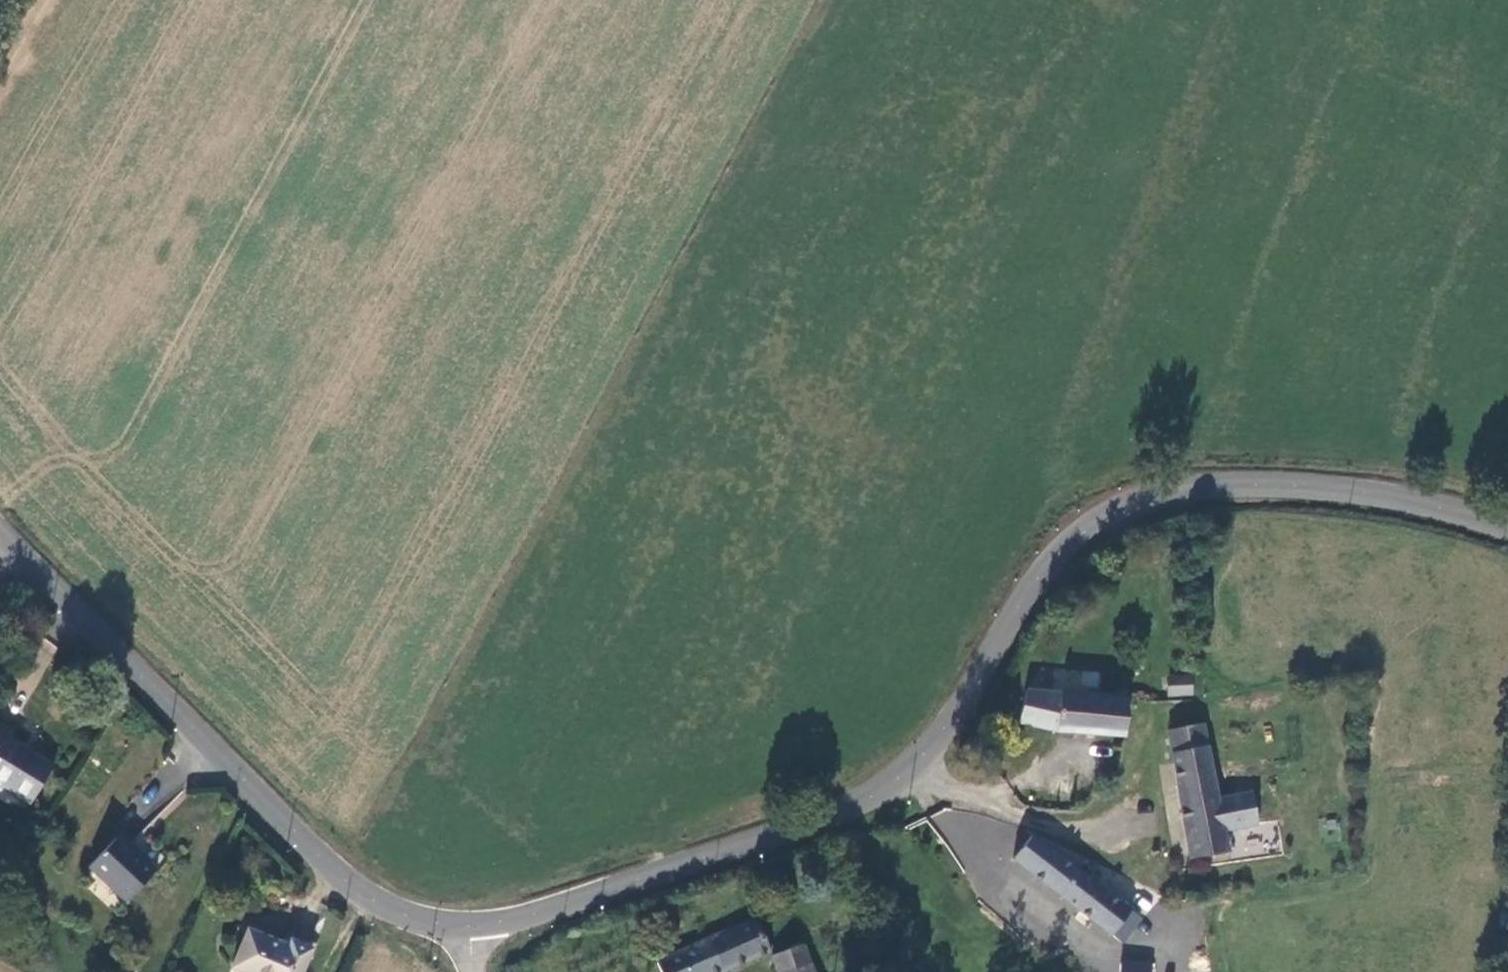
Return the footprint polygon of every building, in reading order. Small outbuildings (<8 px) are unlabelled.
[(1192,676),(1167,677),(1168,697),(1193,696),(1192,676)] [(1063,733),(1127,739),(1128,724),(1127,710),(1123,697),(1089,697),(1027,693),(1021,721),(1063,733)] [(52,767),(9,742),(18,725),(0,715),(0,786),(32,803),(52,767)] [(1167,730),(1170,751),(1205,744),(1201,723),(1167,730)] [(1188,859),(1225,853),(1228,853),(1225,834),(1259,827),(1252,791),(1217,798),(1205,744),(1170,751),(1188,859)] [(157,869),(121,834),(89,868),(125,904),(157,869)] [(1100,887),(1033,835),(1013,859),(1110,939),(1130,914),(1100,887)] [(1142,923),(1130,914),(1110,939),(1122,949),(1142,923)] [(770,955),(767,946),(772,945),(769,935),(764,937),(755,919),(657,963),(661,971),(726,971),(770,955)] [(244,929),(229,968),(240,971),(300,971),(310,947),(291,939),(289,947),(244,929)] [(803,944),(772,958),(777,971),(814,971),(803,944)]
